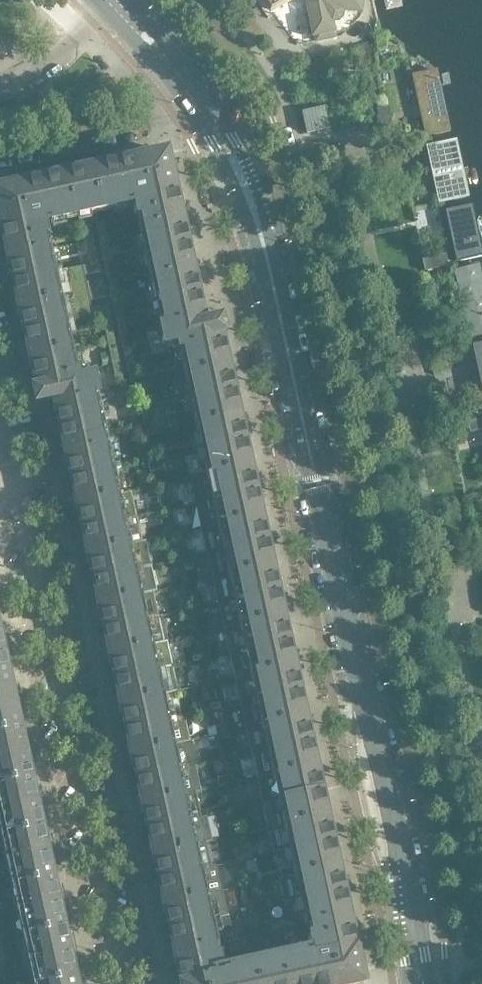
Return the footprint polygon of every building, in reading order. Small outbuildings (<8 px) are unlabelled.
[(363,0),(305,0),(305,1),(314,31),(315,31),(317,37),(334,32),(332,26),(334,25),(330,11),(339,6),(362,8),(363,0)] [(411,74),(425,138),(452,132),(438,68),(411,74)] [(329,128),(325,106),(301,111),(306,133),(329,128)] [(427,144),(440,205),(470,199),(457,138),(427,144)] [(179,209),(166,152),(151,155),(150,154),(141,156),(148,184),(140,186),(143,196),(137,197),(143,226),(144,226),(182,218),(180,209),(179,209)] [(143,196),(140,186),(148,184),(141,156),(133,158),(133,159),(55,176),(25,183),(25,182),(16,184),(22,212),(30,210),(32,220),(37,219),(137,197),(143,196)] [(37,219),(32,220),(30,210),(22,212),(16,184),(7,186),(8,186),(0,188),(0,226),(5,248),(4,248),(6,257),(44,248),(37,219)] [(186,243),(183,227),(184,227),(182,218),(144,226),(143,226),(139,227),(145,252),(186,243)] [(476,255),(467,220),(449,225),(458,260),(476,255)] [(107,241),(106,235),(98,236),(99,243),(107,241)] [(93,244),(92,238),(84,240),(86,246),(93,244)] [(108,247),(107,241),(99,243),(101,249),(108,247)] [(194,277),(193,268),(191,259),(190,259),(186,243),(145,252),(156,302),(197,293),(194,277)] [(53,273),(48,247),(44,248),(6,257),(8,266),(9,265),(12,282),(53,273)] [(110,254),(108,247),(101,249),(102,255),(110,254)] [(111,260),(110,254),(102,255),(103,262),(111,260)] [(470,342),(481,340),(481,263),(481,260),(453,267),(470,342)] [(114,273),(112,266),(105,268),(106,274),(114,273)] [(64,323),(53,273),(12,282),(16,298),(15,298),(19,316),(19,315),(23,332),(64,323)] [(119,297),(118,291),(110,293),(111,299),(119,297)] [(203,318),(202,309),(201,310),(197,293),(156,302),(161,327),(203,318)] [(121,304),(119,297),(111,299),(113,305),(121,304)] [(123,316),(122,310),(114,312),(116,318),(123,316)] [(125,322),(123,316),(116,318),(117,324),(125,322)] [(222,340),(220,334),(223,333),(220,319),(204,322),(203,318),(161,327),(165,346),(179,343),(180,349),(222,340)] [(111,326),(110,319),(102,321),(103,327),(111,326)] [(126,328),(125,322),(117,324),(118,330),(126,328)] [(75,373),(64,323),(23,332),(27,348),(26,348),(30,366),(34,382),(75,373)] [(127,335),(126,328),(118,330),(120,336),(127,335)] [(129,341),(127,335),(120,336),(121,343),(129,341)] [(115,344),(114,338),(106,339),(107,346),(115,344)] [(230,374),(226,356),(225,357),(222,340),(180,349),(191,399),(233,390),(229,374),(230,374)] [(130,347),(129,341),(121,343),(122,349),(130,347)] [(117,351),(115,344),(107,346),(109,352),(117,351)] [(132,354),(130,347),(122,349),(124,355),(132,354)] [(473,349),(481,395),(481,347),(473,349)] [(133,360),(132,354),(124,355),(125,362),(133,360)] [(121,369),(119,363),(112,365),(113,371),(121,369)] [(129,380),(137,379),(136,372),(128,374),(129,380)] [(95,395),(90,376),(77,379),(75,373),(34,382),(35,388),(33,389),(36,403),(52,399),(53,404),(95,395)] [(116,383),(123,382),(122,375),(114,377),(116,383)] [(241,424),(237,406),(236,406),(233,390),(191,399),(202,449),(244,440),(240,424),(241,424)] [(100,420),(96,402),(95,395),(53,404),(55,413),(56,412),(59,429),(100,420)] [(149,409),(148,402),(140,404),(141,411),(149,409)] [(107,452),(100,420),(59,429),(63,445),(62,445),(66,463),(67,462),(70,479),(111,470),(107,452)] [(155,434),(153,428),(145,429),(147,436),(155,434)] [(252,474),(248,456),(247,456),(244,440),(202,449),(213,499),(255,490),(251,474),(252,474)] [(118,502),(111,470),(70,479),(74,495),(73,495),(77,513),(78,512),(81,529),(122,520),(118,502)] [(263,524),(259,506),(258,507),(255,490),(213,499),(224,549),(266,540),(262,524),(263,524)] [(129,552),(122,520),(81,529),(85,545),(84,545),(88,563),(89,562),(92,579),(133,570),(129,552)] [(274,574),(270,556),(269,557),(266,540),(224,549),(235,599),(277,590),(273,574),(274,574)] [(144,620),(133,570),(92,579),(96,595),(95,595),(99,613),(100,613),(103,629),(144,620)] [(285,624),(281,606),(280,607),(277,590),(235,599),(246,649),(288,640),(284,624),(285,624)] [(155,670),(144,620),(103,629),(107,645),(106,645),(110,663),(114,679),(155,670)] [(2,641),(1,641),(0,635),(0,677),(9,675),(5,659),(6,659),(2,641)] [(296,674),(292,656),(291,657),(288,640),(246,649),(257,700),(299,690),(295,674),(296,674)] [(161,695),(155,670),(114,679),(118,695),(117,695),(119,704),(161,695)] [(13,691),(12,691),(9,675),(0,677),(0,730),(20,725),(16,709),(17,709),(13,691)] [(307,724),(303,706),(302,707),(299,690),(257,700),(268,750),(310,741),(306,724),(307,724)] [(166,720),(162,703),(161,695),(119,704),(121,713),(121,712),(125,729),(166,720)] [(177,770),(166,720),(125,729),(128,745),(131,763),(132,763),(136,779),(177,770)] [(24,741),(23,741),(20,725),(0,730),(0,782),(31,775),(27,759),(28,759),(24,741)] [(318,774),(314,757),(313,757),(310,741),(268,750),(279,800),(321,790),(317,774),(318,774)] [(188,820),(177,770),(136,779),(139,795),(142,813),(143,813),(147,829),(188,820)] [(35,791),(34,791),(31,775),(0,782),(0,812),(5,833),(42,825),(38,809),(39,809),(35,791)] [(329,824),(325,806),(324,807),(321,790),(279,800),(290,850),(332,840),(328,824),(329,824)] [(199,870),(188,820),(147,829),(150,845),(149,845),(153,863),(154,863),(158,879),(199,870)] [(50,859),(47,846),(46,841),(45,841),(42,825),(5,833),(16,883),(53,875),(49,859),(50,859)] [(340,874),(336,856),(335,857),(332,840),(290,850),(301,900),(343,890),(339,874),(340,874)] [(210,920),(199,870),(158,879),(161,895),(160,895),(164,913),(165,913),(169,929),(210,920)] [(61,909),(57,891),(56,891),(53,875),(16,883),(27,933),(64,925),(60,909),(61,909)] [(349,915),(347,906),(346,907),(343,890),(301,900),(307,926),(311,925),(311,924),(349,915)] [(356,945),(355,945),(350,924),(351,924),(349,915),(311,924),(311,925),(318,953),(218,975),(212,947),(211,946),(173,954),(175,963),(176,963),(181,983),(180,983),(355,983),(364,982),(356,945)] [(216,946),(210,920),(169,929),(172,945),(171,945),(173,954),(211,946),(212,947),(216,946)] [(72,959),(68,941),(67,941),(64,925),(27,933),(38,983),(75,975),(71,959),(72,959)] [(75,975),(38,983),(77,983),(75,975)]
